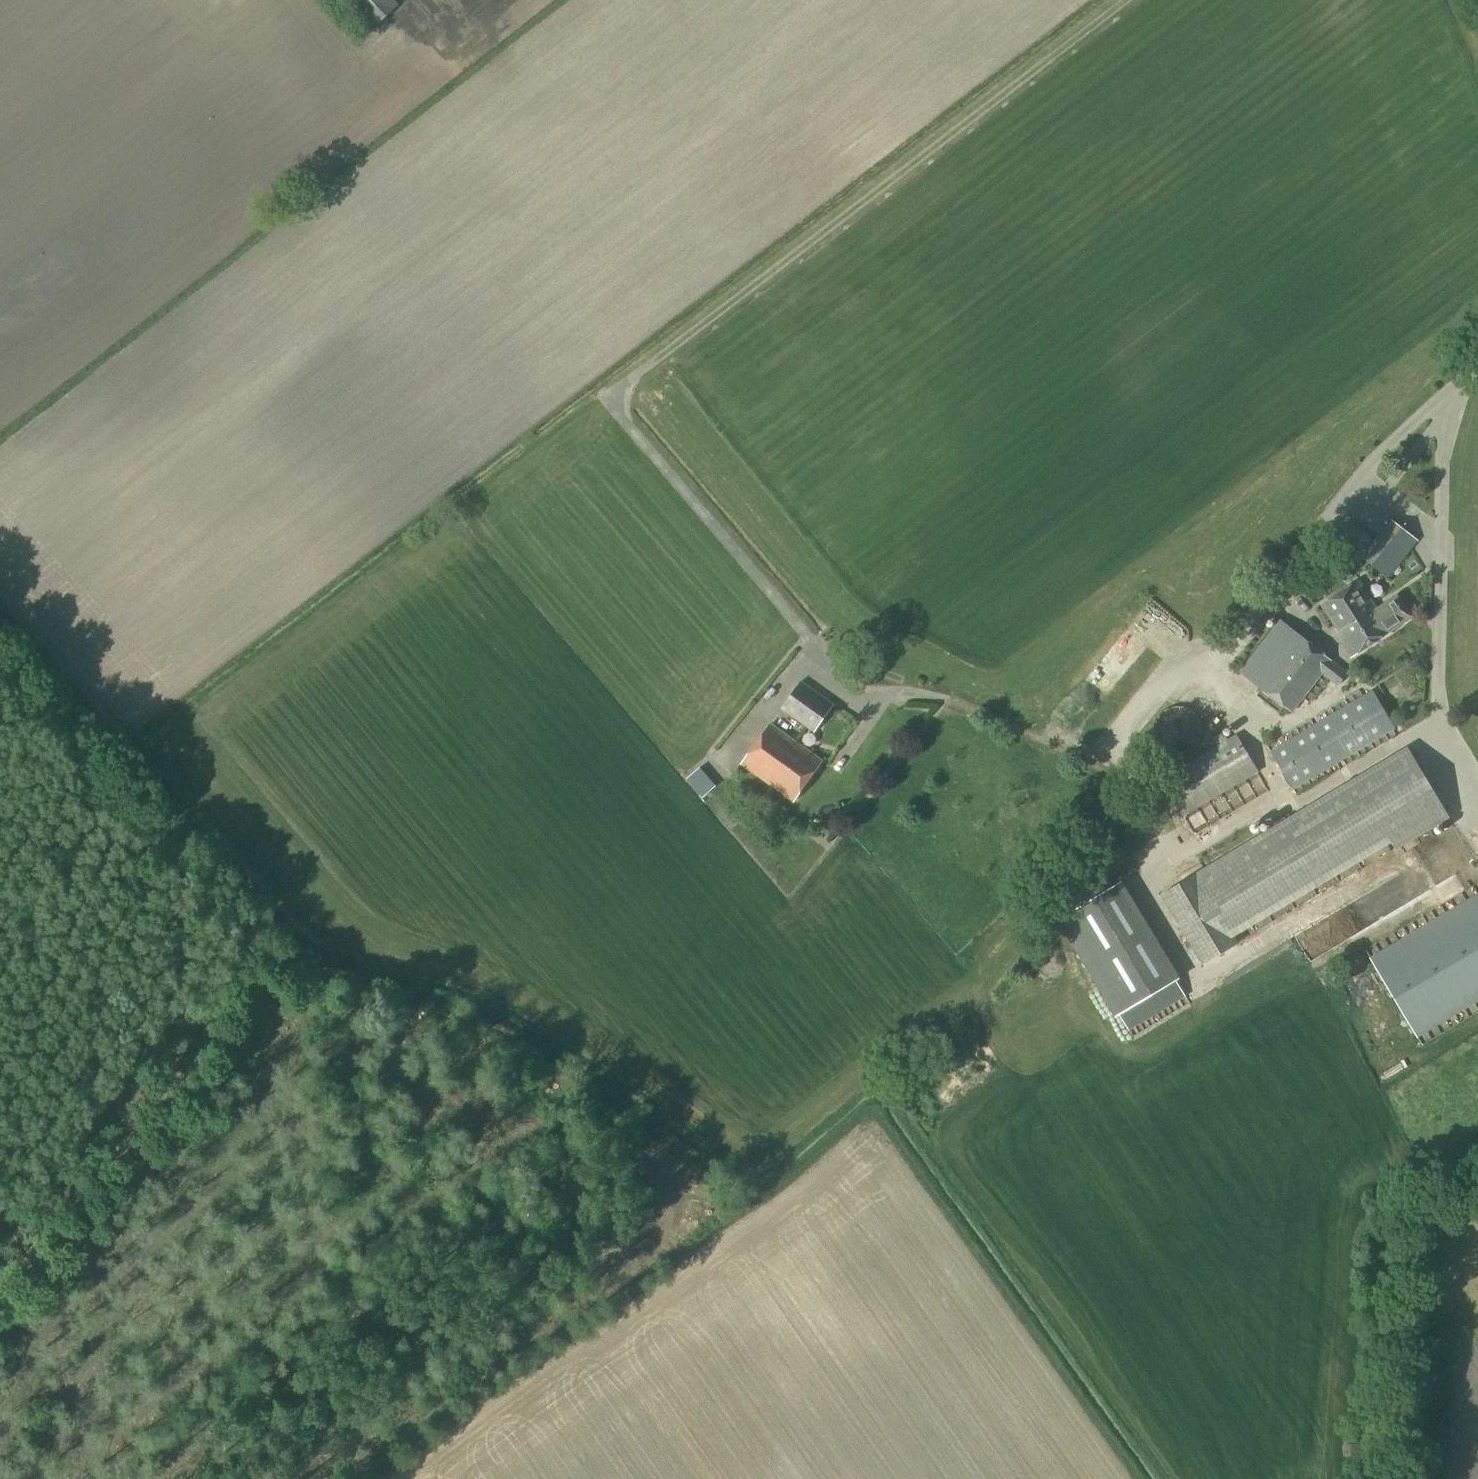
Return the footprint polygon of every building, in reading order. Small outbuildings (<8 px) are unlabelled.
[(398,6),(393,0),(348,0),(375,28),(398,6)] [(1388,579),(1418,541),(1393,521),(1363,559),(1388,579)] [(1359,581),(1322,604),(1340,633),(1336,635),(1351,658),(1391,632),(1412,618),(1398,596),(1377,609),(1359,581)] [(1338,686),(1347,673),(1281,621),(1241,673),(1292,712),(1322,674),(1338,686)] [(815,732),(834,706),(800,683),(782,709),(815,732)] [(1293,788),(1395,727),(1374,692),(1272,754),(1293,788)] [(770,725),(741,764),(794,802),(822,762),(770,725)] [(1060,747),(1069,735),(1058,726),(1049,738),(1060,747)] [(1227,739),(1224,733),(1212,739),(1216,747),(1162,779),(1184,818),(1259,773),(1236,734),(1227,739)] [(1397,849),(1448,818),(1407,749),(1162,896),(1203,964),(1238,944),(1234,937),(1393,842),(1397,849)] [(694,775),(686,782),(695,791),(703,785),(694,775)] [(1190,1003),(1176,981),(1180,979),(1122,881),(1057,920),(1115,1018),(1120,1015),(1133,1037),(1190,1003)] [(1374,959),(1419,1035),(1477,1000),(1477,896),(1374,959)] [(1346,942),(1371,918),(1356,902),(1331,926),(1346,942)]
